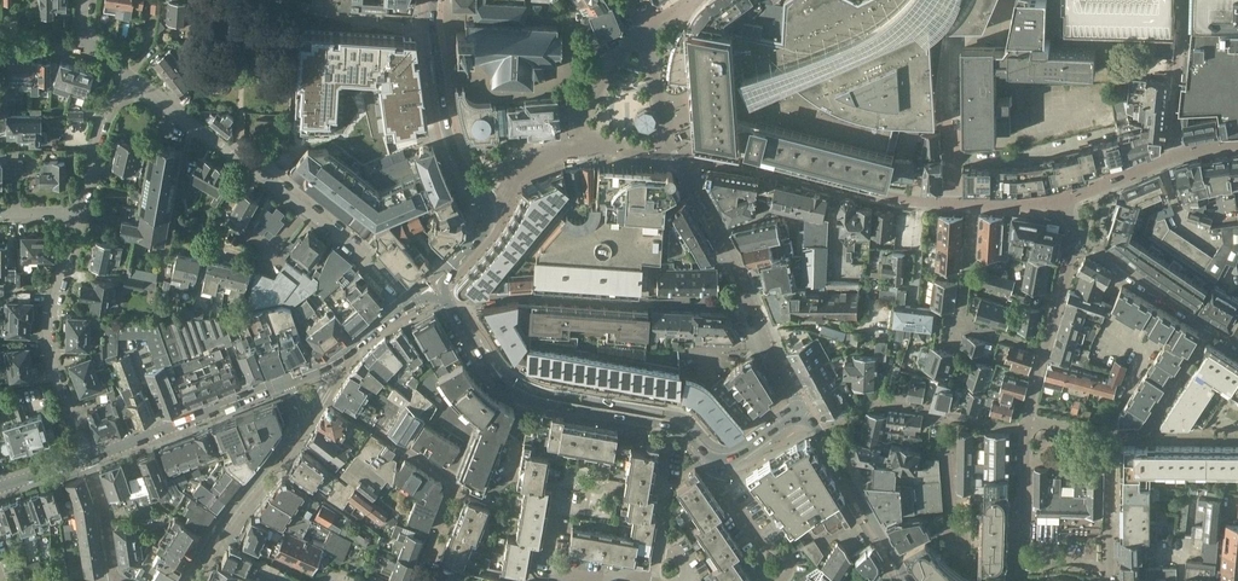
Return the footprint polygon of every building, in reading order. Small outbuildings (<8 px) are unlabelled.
[(41,13),(52,13),(52,10),(65,10),(65,0),(41,0),(41,13)] [(120,14),(122,0),(105,0),(104,11),(116,12),(116,14),(120,14)] [(120,14),(130,16),(131,15),(140,16),(143,0),(122,0),(120,14)] [(160,1),(160,0),(152,0),(151,12),(159,13),(160,1)] [(160,1),(168,1),(167,21),(179,22),(194,23),(195,0),(160,0),(160,1)] [(474,0),(452,0),(452,10),(474,10),(474,3),(474,0)] [(575,5),(569,6),(570,8),(582,9),(579,4),(586,0),(572,0),(575,5)] [(579,4),(582,9),(583,9),(584,8),(584,7),(588,5),(591,9),(613,0),(586,0),(579,4)] [(591,26),(619,15),(619,14),(613,1),(613,0),(591,9),(588,5),(584,7),(584,8),(591,26)] [(859,0),(785,0),(784,5),(783,26),(783,38),(782,39),(771,37),(761,35),(731,30),(710,26),(690,22),(690,23),(690,24),(692,24),(692,27),(691,27),(691,28),(692,35),(686,34),(685,30),(682,35),(681,39),(679,42),(678,44),(677,48),(675,54),(674,58),(673,62),(673,64),(673,66),(672,70),(672,74),(671,80),(676,81),(681,81),(689,82),(689,74),(693,75),(695,75),(695,82),(701,82),(707,82),(714,82),(720,81),(722,81),(725,80),(730,79),(736,78),(741,77),(746,76),(747,77),(745,77),(746,79),(762,74),(776,70),(789,65),(803,60),(817,55),(830,50),(844,44),(857,38),(870,32),(874,29),(878,27),(883,24),(887,21),(891,18),(894,15),(898,12),(902,8),(908,2),(910,0),(860,0),(859,0)] [(935,101),(945,30),(947,13),(948,6),(945,3),(947,1),(946,0),(945,1),(942,4),(943,5),(938,9),(934,11),(933,10),(931,12),(928,13),(926,14),(923,15),(924,17),(916,20),(915,19),(910,21),(911,23),(912,22),(913,24),(753,95),(754,97),(754,96),(755,98),(751,99),(741,77),(736,78),(730,79),(725,80),(722,81),(720,81),(714,82),(707,82),(701,82),(695,82),(695,75),(693,75),(695,101),(697,123),(681,130),(680,131),(682,135),(682,136),(698,138),(699,143),(742,151),(742,146),(749,147),(754,149),(753,147),(807,122),(888,87),(895,122),(937,124),(935,101)] [(710,18),(710,26),(731,30),(710,0),(705,0),(697,8),(695,12),(705,11),(710,18)] [(742,19),(728,0),(710,0),(731,30),(761,35),(771,37),(782,39),(783,38),(783,26),(784,5),(767,1),(766,8),(765,9),(756,17),(752,21),(742,19)] [(744,0),(728,0),(742,19),(752,21),(756,17),(744,0)] [(763,7),(759,0),(744,0),(756,17),(765,9),(763,7)] [(945,30),(948,30),(953,30),(984,29),(997,0),(956,0),(956,6),(956,13),(953,13),(947,13),(945,30)] [(963,47),(964,139),(997,138),(997,134),(1011,134),(1010,106),(1013,105),(1012,96),(997,96),(997,67),(1009,67),(1009,69),(1096,71),(1097,48),(1051,47),(1051,39),(1046,39),(1048,0),(1016,0),(1008,39),(1009,40),(1010,41),(1005,47),(996,47),(996,44),(963,45),(963,47)] [(1062,10),(1065,10),(1064,32),(1176,34),(1177,26),(1175,26),(1176,16),(1176,7),(1178,7),(1178,0),(1062,0),(1062,10)] [(1192,26),(1193,26),(1235,27),(1237,27),(1237,0),(1193,0),(1192,26)] [(523,86),(533,86),(533,74),(537,71),(543,72),(544,62),(555,62),(555,54),(561,54),(561,50),(562,50),(562,40),(562,35),(556,35),(557,27),(525,25),(525,24),(526,12),(533,13),(533,14),(541,15),(542,6),(533,6),(533,7),(526,7),(526,5),(485,4),(474,3),(474,10),(474,21),(473,21),(473,22),(465,22),(465,31),(473,32),(473,49),(472,49),(471,59),(479,59),(492,72),(491,84),(501,85),(501,87),(502,87),(502,85),(521,86),(521,88),(523,88),(523,86)] [(705,11),(695,12),(690,21),(690,22),(710,26),(710,18),(705,11)] [(606,34),(620,28),(622,23),(622,22),(619,15),(591,26),(595,25),(599,37),(606,34)] [(159,18),(157,33),(165,26),(159,18)] [(1235,27),(1193,26),(1193,27),(1187,82),(1183,81),(1180,110),(1184,110),(1205,109),(1211,109),(1218,108),(1223,133),(1237,132),(1237,27),(1235,27)] [(465,31),(456,31),(456,48),(472,49),(473,49),(473,32),(465,31)] [(298,79),(298,80),(302,81),(300,105),(303,105),(303,116),(319,117),(328,118),(328,112),(336,113),(338,81),(338,78),(342,76),(358,77),(375,78),(379,81),(379,84),(385,121),(390,121),(393,120),(395,129),(417,126),(416,120),(425,119),(422,95),(423,95),(418,57),(414,57),(413,51),(417,50),(415,38),(403,37),(402,41),(396,41),(396,37),(371,35),(363,34),(360,34),(356,34),(339,33),(339,38),(331,38),(331,34),(312,33),(312,41),(300,40),(298,79)] [(1138,48),(1148,49),(1150,37),(1139,36),(1138,48)] [(1170,55),(1172,55),(1172,60),(1173,60),(1173,51),(1174,51),(1174,47),(1174,43),(1175,39),(1174,39),(1175,38),(1174,38),(1174,39),(1150,37),(1148,49),(1148,52),(1168,54),(1167,60),(1167,64),(1167,65),(1168,65),(1168,64),(1169,64),(1170,55)] [(177,57),(176,58),(170,50),(166,54),(161,58),(158,55),(151,61),(153,64),(166,80),(179,70),(178,69),(184,64),(183,56),(179,59),(177,57)] [(18,89),(31,89),(31,81),(35,81),(35,61),(34,61),(34,60),(18,60),(18,56),(9,55),(9,60),(7,60),(8,94),(18,94),(18,89)] [(1123,56),(1123,58),(1116,57),(1116,56),(1115,65),(1116,65),(1116,63),(1123,64),(1123,65),(1124,65),(1124,56),(1123,56)] [(34,61),(35,61),(35,81),(31,81),(31,89),(32,90),(32,92),(38,92),(38,89),(48,90),(48,82),(50,82),(50,61),(46,57),(42,57),(39,60),(34,60),(34,61)] [(61,61),(57,74),(54,83),(55,86),(54,91),(62,94),(63,91),(71,93),(78,67),(77,67),(67,64),(67,63),(61,61)] [(78,67),(71,93),(85,98),(86,92),(87,92),(90,81),(96,83),(99,74),(93,72),(92,71),(90,71),(90,69),(85,67),(84,69),(82,68),(78,67)] [(171,91),(177,99),(188,90),(188,83),(188,82),(189,81),(187,79),(189,78),(187,75),(185,77),(179,70),(166,80),(168,82),(166,84),(165,86),(168,89),(170,89),(171,88),(173,90),(171,91)] [(1130,78),(1129,89),(1169,93),(1170,82),(1161,81),(1156,80),(1132,78),(1130,78)] [(557,98),(524,101),(525,106),(507,107),(508,117),(506,117),(505,104),(498,104),(499,117),(497,117),(496,106),(494,106),(494,107),(491,107),(491,105),(491,103),(480,104),(478,104),(477,104),(475,103),(474,103),(473,102),(471,102),(471,101),(469,100),(467,98),(466,97),(466,96),(465,95),(464,93),(464,92),(464,91),(464,87),(463,87),(462,85),(457,85),(457,87),(456,87),(456,90),(456,95),(457,100),(458,104),(458,107),(459,112),(460,117),(461,121),(463,126),(464,131),(466,136),(467,138),(468,137),(471,137),(471,139),(470,139),(471,141),(494,139),(494,138),(493,135),(496,135),(498,135),(497,124),(499,124),(500,130),(507,130),(506,123),(508,123),(509,132),(527,131),(527,137),(539,136),(541,136),(541,135),(546,135),(548,135),(560,134),(559,129),(566,129),(566,128),(569,128),(569,129),(570,128),(569,123),(566,124),(563,124),(562,107),(564,107),(567,107),(568,107),(568,102),(567,102),(564,102),(557,103),(557,98)] [(892,136),(895,122),(888,87),(807,122),(753,147),(754,149),(762,151),(761,156),(879,185),(882,172),(890,174),(895,151),(901,128),(900,127),(897,138),(892,136)] [(1168,102),(1169,93),(1129,89),(1128,101),(1154,104),(1168,106),(1168,105),(1167,105),(1168,102)] [(1115,103),(1119,121),(1120,121),(1119,118),(1117,111),(1127,109),(1128,112),(1142,118),(1144,119),(1166,121),(1168,106),(1154,104),(1128,101),(1124,100),(1115,103)] [(67,117),(82,119),(83,111),(68,109),(67,117)] [(1119,118),(1128,116),(1127,112),(1128,112),(1127,109),(1117,111),(1119,118)] [(1205,109),(1184,110),(1185,115),(1183,115),(1184,122),(1185,129),(1183,135),(1187,139),(1209,135),(1205,109)] [(1220,133),(1218,120),(1217,115),(1212,116),(1211,109),(1205,109),(1209,135),(1220,133)] [(226,136),(232,124),(234,126),(235,118),(227,113),(225,116),(223,114),(222,116),(217,113),(213,112),(211,113),(206,119),(210,122),(210,123),(216,128),(219,130),(226,136)] [(641,131),(649,132),(655,129),(658,121),(654,115),(646,113),(639,116),(638,124),(641,131)] [(7,116),(7,129),(7,138),(18,138),(18,137),(30,137),(30,144),(41,143),(41,141),(45,141),(45,133),(41,133),(41,116),(7,116)] [(1128,116),(1119,118),(1120,121),(1123,120),(1124,125),(1128,124),(1135,132),(1136,134),(1142,158),(1153,153),(1154,154),(1155,153),(1154,151),(1149,138),(1150,128),(1150,127),(1150,126),(1143,125),(1130,122),(1130,121),(1129,121),(1128,116)] [(1149,138),(1154,151),(1162,148),(1163,138),(1165,138),(1166,132),(1165,132),(1166,121),(1144,119),(1142,118),(1142,124),(1130,121),(1130,122),(1143,125),(1150,126),(1150,127),(1150,128),(1149,138)] [(256,119),(255,130),(280,132),(281,121),(256,119)] [(1127,164),(1128,164),(1129,164),(1129,163),(1142,158),(1136,134),(1135,132),(1128,124),(1124,125),(1123,120),(1120,121),(1119,121),(1116,121),(1120,138),(1127,163),(1127,164)] [(915,173),(924,173),(924,159),(915,158),(916,153),(917,147),(916,147),(919,134),(920,128),(901,127),(892,175),(912,176),(912,175),(914,176),(915,176),(915,173)] [(917,147),(916,153),(941,151),(940,132),(928,132),(928,131),(922,132),(922,137),(922,139),(920,139),(920,145),(922,145),(922,147),(917,147)] [(243,141),(271,162),(272,162),(281,151),(281,138),(244,136),(243,141)] [(1113,166),(1127,163),(1120,138),(1107,141),(1113,166)] [(140,172),(146,145),(140,144),(140,143),(119,139),(118,142),(116,143),(115,147),(117,149),(112,167),(133,171),(140,172)] [(1107,141),(1094,144),(1100,169),(1113,166),(1107,141)] [(133,189),(131,197),(139,199),(140,199),(138,209),(141,209),(169,214),(171,214),(172,206),(173,206),(173,205),(172,205),(174,197),(175,196),(174,196),(175,188),(176,188),(176,187),(175,187),(177,179),(178,178),(177,178),(179,170),(179,169),(180,161),(181,161),(181,160),(180,160),(182,152),(183,151),(182,151),(182,150),(181,150),(180,150),(174,149),(174,148),(175,148),(175,147),(174,146),(174,147),(171,146),(161,144),(158,144),(158,143),(157,143),(157,144),(157,145),(157,146),(151,145),(151,144),(150,144),(150,145),(150,146),(149,145),(149,146),(148,154),(147,153),(147,154),(148,154),(146,163),(145,163),(146,163),(145,172),(144,172),(144,173),(145,173),(143,181),(142,181),(143,181),(142,189),(141,189),(141,190),(133,189)] [(1088,172),(1100,169),(1094,144),(1081,148),(1088,178),(1089,178),(1088,172)] [(309,148),(289,174),(300,183),(299,183),(299,184),(299,185),(300,185),(300,186),(347,221),(348,222),(358,230),(359,231),(364,235),(365,236),(369,230),(372,227),(375,230),(392,220),(390,215),(434,198),(449,191),(450,191),(450,190),(450,189),(449,189),(445,180),(445,179),(444,179),(440,169),(441,169),(440,168),(436,159),(437,159),(437,158),(436,158),(433,148),(433,147),(432,147),(429,148),(428,146),(426,146),(425,145),(423,145),(422,146),(421,147),(420,148),(420,149),(420,150),(416,151),(415,152),(411,154),(407,155),(395,160),(383,165),(370,170),(371,172),(372,174),(368,178),(367,177),(363,174),(358,171),(359,170),(354,167),(348,163),(338,156),(337,155),(328,148),(327,148),(310,149),(309,148)] [(1088,178),(1081,148),(1080,148),(1080,150),(1068,153),(1075,182),(1088,178)] [(8,151),(8,178),(23,178),(22,161),(22,151),(8,151)] [(941,151),(916,153),(915,158),(924,159),(924,173),(922,192),(924,192),(924,191),(926,192),(928,192),(938,192),(938,193),(939,193),(939,192),(943,192),(942,172),(941,151)] [(1062,185),(1075,182),(1068,153),(1055,156),(1062,185)] [(1234,187),(1237,186),(1237,155),(1231,156),(1230,156),(1230,155),(1230,156),(1234,187)] [(1062,185),(1055,156),(1042,159),(1049,188),(1062,185)] [(1214,160),(1205,161),(1212,190),(1217,189),(1219,194),(1235,192),(1234,187),(1230,156),(1214,159),(1214,160)] [(1034,190),(1049,188),(1042,159),(1041,160),(1042,163),(1031,164),(1034,190)] [(195,183),(203,188),(215,166),(212,164),(212,163),(210,162),(209,162),(205,160),(203,165),(198,162),(191,174),(187,171),(183,195),(187,198),(195,183)] [(1202,160),(1189,163),(1195,183),(1196,183),(1200,201),(1202,200),(1204,208),(1207,207),(1205,200),(1210,199),(1208,192),(1209,192),(1209,191),(1212,190),(1205,161),(1202,162),(1202,160)] [(40,175),(36,175),(36,182),(40,182),(40,184),(54,184),(54,186),(54,191),(65,191),(65,186),(65,163),(40,162),(40,175)] [(1200,222),(1203,215),(1204,208),(1202,200),(1200,201),(1196,183),(1195,183),(1189,163),(1176,167),(1179,178),(1181,187),(1178,188),(1180,198),(1183,197),(1185,198),(1181,203),(1190,209),(1187,218),(1200,222)] [(1034,190),(1031,164),(1019,166),(1019,192),(1034,190)] [(223,194),(221,193),(225,186),(224,185),(228,179),(223,176),(226,171),(222,169),(221,168),(219,167),(218,167),(215,166),(203,188),(212,193),(215,195),(211,202),(216,205),(223,194)] [(964,192),(978,192),(978,166),(964,166),(964,192)] [(978,192),(992,192),(992,166),(978,166),(978,192)] [(1005,192),(1005,166),(992,166),(992,192),(1005,192)] [(1005,192),(1019,192),(1019,166),(1005,166),(1005,192)] [(563,353),(561,380),(561,381),(560,382),(560,383),(559,384),(558,386),(557,386),(555,387),(554,387),(556,388),(576,391),(598,395),(610,397),(612,397),(611,396),(610,395),(610,394),(609,393),(609,392),(608,391),(608,390),(608,389),(610,361),(644,366),(645,353),(645,351),(648,307),(648,299),(649,296),(651,258),(657,172),(582,168),(553,169),(540,175),(533,286),(532,306),(512,305),(515,312),(515,315),(530,340),(529,347),(563,353)] [(673,179),(672,177),(671,176),(671,175),(671,174),(672,174),(672,173),(672,172),(672,171),(672,170),(671,170),(671,169),(670,169),(669,168),(668,169),(667,169),(666,169),(666,170),(665,170),(665,171),(664,171),(652,171),(651,187),(654,190),(673,179)] [(563,170),(529,185),(528,185),(527,185),(526,185),(525,185),(524,185),(523,185),(523,184),(522,183),(521,185),(522,185),(522,186),(523,186),(523,187),(523,188),(523,189),(523,190),(523,191),(520,198),(516,206),(514,211),(513,213),(510,218),(507,222),(506,224),(503,229),(500,233),(499,235),(497,237),(494,240),(486,250),(460,277),(459,278),(458,279),(457,280),(456,282),(455,283),(455,284),(455,285),(455,286),(455,287),(455,289),(456,289),(456,290),(457,292),(458,293),(459,293),(460,294),(461,294),(462,294),(463,295),(464,294),(466,294),(467,294),(469,293),(470,292),(472,292),(475,291),(485,290),(525,244),(543,207),(549,198),(557,195),(567,192),(563,170)] [(740,192),(739,198),(751,194),(752,194),(750,189),(741,188),(743,175),(733,174),(733,173),(731,173),(724,172),(723,172),(716,171),(716,170),(715,170),(715,171),(715,170),(715,171),(710,170),(711,170),(710,170),(709,171),(710,171),(709,177),(708,177),(708,178),(707,178),(707,179),(706,180),(707,180),(714,192),(731,186),(736,187),(739,192),(740,192)] [(1160,174),(1141,182),(1146,192),(1152,190),(1156,199),(1162,197),(1164,202),(1170,200),(1167,194),(1168,193),(1160,174)] [(750,189),(752,194),(758,191),(760,177),(755,176),(754,176),(754,177),(745,175),(743,175),(741,188),(750,189)] [(770,207),(771,207),(773,198),(777,181),(760,177),(758,191),(752,194),(751,194),(739,198),(722,204),(728,222),(729,223),(770,207)] [(664,199),(679,190),(678,189),(673,179),(654,190),(664,199)] [(778,181),(777,181),(773,198),(771,207),(784,210),(790,184),(789,184),(778,182),(778,181)] [(1141,202),(1146,203),(1156,199),(1152,190),(1146,192),(1141,182),(1124,189),(1126,193),(1123,194),(1122,195),(1121,196),(1118,195),(1118,196),(1124,198),(1130,200),(1132,198),(1141,202)] [(784,210),(797,213),(802,187),(791,184),(790,184),(784,210)] [(720,205),(722,204),(739,198),(740,192),(739,192),(736,187),(731,186),(714,192),(713,192),(720,203),(719,204),(720,205)] [(802,186),(802,187),(797,213),(805,215),(805,214),(809,215),(815,189),(814,190),(803,187),(802,186)] [(815,189),(809,215),(829,219),(830,205),(829,205),(831,194),(815,190),(816,190),(815,189)] [(245,221),(257,200),(242,192),(237,190),(232,199),(236,201),(230,212),(227,218),(241,226),(244,221),(245,221)] [(400,216),(392,220),(403,238),(408,235),(408,236),(409,235),(418,231),(423,228),(424,228),(419,218),(437,209),(440,215),(433,214),(433,215),(432,215),(431,215),(430,215),(429,216),(428,216),(428,217),(428,218),(427,218),(427,219),(465,225),(466,220),(463,214),(461,211),(453,195),(454,195),(453,194),(452,194),(451,195),(434,203),(427,207),(425,204),(418,207),(419,210),(401,219),(400,216)] [(1117,197),(1118,198),(1121,198),(1120,201),(1119,200),(1117,201),(1115,209),(1128,213),(1128,211),(1137,214),(1141,202),(1132,198),(1130,200),(1124,198),(1118,196),(1117,197)] [(684,198),(676,203),(675,203),(666,217),(669,222),(690,210),(684,198)] [(840,202),(838,222),(842,222),(841,232),(841,236),(847,244),(846,260),(851,261),(853,261),(853,257),(851,257),(852,251),(853,239),(853,238),(853,233),(854,223),(856,204),(856,203),(851,198),(845,198),(840,202)] [(853,233),(853,238),(855,238),(859,239),(860,234),(864,234),(871,235),(873,208),(861,207),(858,207),(858,204),(856,204),(854,223),(853,233)] [(1169,215),(1174,213),(1172,205),(1165,207),(1169,215)] [(270,239),(284,221),(280,217),(284,212),(277,207),(273,212),(269,209),(268,209),(264,206),(260,211),(264,214),(254,226),(270,239)] [(1165,217),(1169,215),(1165,207),(1160,209),(1163,218),(1165,217)] [(122,221),(120,235),(137,238),(136,243),(163,248),(167,228),(169,214),(141,209),(139,224),(122,221)] [(1112,218),(1111,222),(1123,226),(1124,224),(1133,227),(1137,214),(1128,211),(1128,213),(1115,209),(1113,213),(1114,215),(1115,215),(1115,217),(1114,217),(1112,218)] [(1158,220),(1163,218),(1160,209),(1154,212),(1158,220)] [(673,228),(677,233),(697,222),(690,210),(669,222),(673,228)] [(874,211),(874,213),(872,237),(892,239),(893,224),(894,212),(874,211)] [(1157,224),(1158,220),(1154,212),(1150,213),(1148,221),(1157,224)] [(896,237),(916,238),(918,214),(898,213),(898,215),(894,215),(893,224),(897,224),(896,237)] [(805,215),(805,230),(828,234),(829,221),(829,219),(809,215),(805,214),(805,215)] [(982,263),(987,263),(988,264),(988,261),(989,261),(992,215),(980,214),(977,257),(983,257),(982,263)] [(939,215),(938,242),(961,243),(963,216),(939,215)] [(1009,255),(1011,239),(1003,238),(1004,216),(992,215),(989,261),(995,262),(995,258),(1009,259),(1009,255)] [(1213,218),(1203,215),(1200,222),(1211,226),(1213,218)] [(1022,257),(1025,238),(1029,220),(1026,220),(1026,218),(1017,216),(1017,218),(1014,218),(1015,217),(1014,217),(1014,216),(1013,222),(1011,239),(1009,255),(1022,257)] [(738,226),(733,229),(743,245),(783,236),(790,235),(788,228),(783,217),(780,218),(738,226)] [(1154,233),(1162,239),(1171,227),(1170,226),(1165,217),(1163,218),(1158,220),(1157,224),(1155,230),(1154,233)] [(465,225),(427,219),(427,220),(427,221),(428,222),(428,223),(429,223),(430,224),(430,225),(431,225),(438,226),(430,235),(429,236),(444,251),(445,250),(459,234),(460,234),(464,230),(465,225)] [(1043,223),(1043,221),(1034,219),(1033,221),(1029,220),(1025,238),(1035,240),(1036,238),(1042,239),(1044,228),(1045,228),(1047,222),(1046,222),(1045,222),(1045,223),(1043,223)] [(369,230),(365,236),(369,239),(370,240),(375,244),(379,246),(379,247),(377,249),(407,284),(425,268),(422,265),(429,260),(425,255),(415,244),(409,250),(401,242),(410,237),(409,235),(408,236),(408,235),(403,238),(392,220),(375,230),(372,227),(369,230)] [(1155,230),(1157,224),(1148,221),(1146,227),(1155,230)] [(679,237),(681,241),(684,240),(702,230),(697,222),(677,233),(679,237)] [(1109,235),(1106,237),(1105,237),(1108,242),(1117,237),(1127,240),(1129,238),(1130,236),(1133,237),(1135,235),(1139,234),(1132,231),(1133,227),(1124,224),(1123,226),(1111,222),(1108,230),(1110,233),(1109,235)] [(1221,225),(1224,240),(1237,245),(1237,223),(1221,225)] [(205,232),(219,239),(221,234),(207,227),(205,232)] [(1154,233),(1155,230),(1146,227),(1145,233),(1151,237),(1154,233)] [(1162,239),(1169,243),(1177,231),(1171,227),(1162,239)] [(679,237),(677,233),(673,228),(669,228),(669,237),(679,237)] [(1028,245),(1027,249),(1033,251),(1034,245),(1041,246),(1041,244),(1060,248),(1060,245),(1062,246),(1064,235),(1057,234),(1057,231),(1059,231),(1045,228),(1044,228),(1042,239),(1036,238),(1035,240),(1034,246),(1028,245)] [(708,242),(702,230),(684,240),(681,241),(689,253),(708,242)] [(817,284),(826,284),(826,281),(828,245),(828,234),(805,230),(804,244),(804,254),(803,269),(803,284),(807,284),(817,284)] [(1169,243),(1175,247),(1183,235),(1177,231),(1169,243)] [(297,263),(298,263),(317,238),(308,232),(303,238),(301,237),(290,251),(295,256),(294,258),(298,261),(297,263)] [(1162,239),(1154,233),(1151,237),(1159,243),(1162,239)] [(38,262),(38,236),(35,234),(32,234),(29,236),(22,236),(23,263),(28,263),(29,261),(38,262)] [(1108,242),(1112,241),(1114,243),(1113,247),(1129,259),(1136,251),(1137,252),(1143,245),(1142,243),(1145,238),(1140,234),(1139,234),(1135,235),(1133,237),(1130,236),(1129,238),(1127,240),(1117,237),(1108,242)] [(1175,247),(1178,249),(1181,251),(1189,239),(1183,235),(1175,247)] [(38,236),(38,262),(43,262),(45,266),(50,266),(53,261),(54,261),(54,246),(56,244),(56,241),(54,238),(54,236),(38,236)] [(751,261),(760,259),(794,251),(791,237),(786,238),(784,239),(783,236),(743,245),(751,261)] [(689,253),(681,241),(679,237),(678,250),(668,252),(667,258),(690,254),(689,253)] [(668,252),(678,250),(679,237),(669,237),(668,252)] [(325,245),(317,238),(298,263),(302,267),(305,263),(311,268),(322,254),(320,252),(325,245)] [(1166,247),(1169,243),(1162,239),(1159,243),(1166,247)] [(1181,251),(1187,255),(1195,243),(1189,239),(1181,251)] [(90,266),(93,267),(93,270),(105,273),(106,270),(108,270),(110,261),(119,264),(123,246),(96,240),(90,266)] [(1210,271),(1218,277),(1228,262),(1236,264),(1237,259),(1237,245),(1224,240),(1213,255),(1205,268),(1210,271)] [(6,268),(6,283),(15,283),(15,268),(7,268),(8,244),(6,244),(4,241),(0,241),(0,268),(6,268)] [(689,253),(690,254),(693,258),(713,256),(715,255),(714,254),(715,253),(708,242),(689,253)] [(960,270),(961,243),(938,242),(936,269),(960,270)] [(1129,259),(1141,270),(1157,246),(1152,242),(1148,248),(1143,245),(1137,252),(1136,251),(1129,259)] [(1178,249),(1175,247),(1169,243),(1166,247),(1175,254),(1178,249)] [(1195,243),(1187,255),(1193,260),(1201,248),(1195,243)] [(1060,250),(1060,248),(1041,244),(1041,246),(1034,245),(1033,251),(1027,249),(1026,254),(1055,259),(1055,260),(1059,261),(1059,257),(1060,257),(1061,250),(1060,250)] [(1141,270),(1152,277),(1165,259),(1158,254),(1161,249),(1157,246),(1141,270)] [(295,303),(316,287),(327,301),(332,307),(331,307),(352,332),(370,316),(368,314),(357,301),(343,284),(349,278),(347,275),(345,277),(342,274),(353,263),(332,247),(321,271),(317,278),(313,275),(312,277),(300,268),(298,270),(286,261),(274,276),(254,270),(247,307),(280,300),(295,303)] [(1193,260),(1199,264),(1208,252),(1201,248),(1193,260)] [(1187,255),(1181,251),(1178,249),(1175,254),(1184,259),(1187,255)] [(794,251),(760,259),(760,260),(761,265),(762,265),(762,266),(764,273),(764,274),(765,281),(765,282),(765,283),(774,287),(775,290),(785,288),(798,285),(795,271),(803,269),(804,254),(795,256),(794,251)] [(175,286),(182,288),(183,284),(180,283),(181,277),(183,277),(185,266),(187,266),(189,255),(186,254),(185,253),(180,252),(179,253),(178,252),(172,276),(173,276),(171,282),(176,284),(175,286)] [(883,256),(883,262),(892,263),(892,271),(904,271),(905,253),(893,252),(893,254),(887,256),(883,256)] [(1199,264),(1202,266),(1205,268),(1213,255),(1208,252),(1199,264)] [(192,256),(189,255),(187,266),(185,266),(183,277),(181,277),(180,283),(183,284),(182,288),(187,289),(188,281),(194,283),(200,258),(199,257),(198,256),(193,255),(192,256)] [(1190,264),(1193,260),(1187,255),(1184,259),(1190,264)] [(1086,257),(1078,271),(1077,271),(1082,274),(1076,291),(1100,300),(1105,287),(1113,272),(1086,257)] [(1170,263),(1165,259),(1152,277),(1163,285),(1179,261),(1174,257),(1170,263)] [(211,294),(215,295),(218,282),(214,281),(218,262),(217,262),(218,259),(211,258),(210,260),(209,260),(202,288),(201,292),(211,294)] [(1050,264),(1051,262),(1028,258),(1022,288),(1045,292),(1045,291),(1046,284),(1047,284),(1049,273),(1049,272),(1050,265),(1050,264)] [(1202,266),(1199,264),(1193,260),(1190,264),(1199,270),(1202,266)] [(219,291),(222,292),(227,273),(234,275),(236,266),(234,266),(234,263),(224,261),(223,263),(218,262),(214,281),(218,282),(215,295),(218,296),(219,291)] [(1163,285),(1174,292),(1187,274),(1179,269),(1183,263),(1179,261),(1163,285)] [(657,268),(657,294),(674,294),(674,268),(674,262),(657,264),(657,268)] [(891,278),(890,283),(896,283),(904,284),(904,271),(892,271),(892,263),(883,262),(882,263),(879,263),(878,272),(869,272),(869,275),(891,278)] [(227,273),(222,292),(229,293),(229,294),(234,295),(233,299),(240,300),(241,296),(242,297),(249,269),(247,269),(248,267),(241,265),(240,267),(236,266),(234,275),(227,273)] [(717,267),(690,268),(691,281),(718,280),(717,267)] [(318,268),(312,274),(313,275),(317,278),(321,271),(318,268)] [(674,268),(674,294),(691,294),(691,281),(690,268),(674,268)] [(343,284),(357,301),(374,285),(368,278),(368,279),(359,270),(360,269),(359,269),(349,278),(343,284)] [(1218,277),(1210,271),(1207,275),(1216,281),(1218,277)] [(15,284),(24,284),(24,272),(15,272),(15,284)] [(986,272),(983,284),(992,287),(996,275),(986,272)] [(1174,292),(1185,300),(1201,275),(1196,272),(1192,278),(1187,274),(1174,292)] [(996,275),(992,287),(1002,290),(1005,278),(996,275)] [(1205,278),(1201,275),(1185,300),(1196,307),(1208,288),(1202,283),(1205,278)] [(142,280),(126,277),(124,285),(141,288),(142,280)] [(115,302),(116,296),(119,284),(91,278),(89,284),(82,283),(81,286),(80,287),(79,291),(80,293),(79,296),(93,299),(91,306),(105,308),(107,300),(115,302)] [(936,278),(934,278),(934,280),(931,305),(931,306),(932,306),(933,306),(941,307),(953,309),(955,309),(955,308),(956,297),(957,293),(958,283),(958,281),(957,281),(936,278)] [(1005,278),(1002,290),(1012,293),(1015,281),(1005,278)] [(718,293),(718,280),(691,281),(691,294),(718,293)] [(829,291),(829,293),(835,293),(835,289),(858,289),(863,283),(848,282),(826,281),(826,284),(817,284),(817,290),(819,290),(819,291),(829,291)] [(167,298),(170,283),(163,282),(161,297),(167,298)] [(896,286),(896,283),(890,283),(890,286),(889,290),(881,290),(881,298),(897,300),(898,290),(898,287),(896,286)] [(820,318),(820,293),(812,293),(810,292),(809,292),(807,293),(807,284),(803,284),(798,285),(785,288),(785,318),(801,318),(820,318)] [(374,285),(357,301),(368,314),(370,316),(371,316),(370,315),(371,315),(381,306),(382,306),(382,305),(380,303),(385,298),(380,292),(374,285)] [(1229,294),(1227,292),(1215,285),(1201,309),(1203,310),(1202,311),(1210,315),(1212,316),(1216,318),(1229,294)] [(1148,325),(1158,307),(1122,286),(1117,297),(1114,304),(1112,307),(1142,324),(1143,323),(1148,325)] [(784,319),(785,318),(785,288),(775,290),(764,294),(775,322),(784,319)] [(1087,307),(1098,311),(1109,315),(1113,304),(1100,300),(1076,291),(1071,289),(1068,300),(1069,300),(1069,301),(1087,307)] [(897,300),(896,304),(905,305),(907,291),(898,290),(897,300)] [(6,298),(6,317),(32,319),(32,317),(33,317),(33,309),(32,309),(32,302),(30,302),(30,293),(22,293),(6,298)] [(835,293),(829,293),(820,293),(820,318),(835,318),(836,293),(835,293)] [(835,318),(858,318),(858,293),(836,293),(835,318)] [(1237,311),(1237,299),(1229,294),(1216,318),(1219,320),(1219,321),(1228,326),(1228,325),(1230,326),(1237,311)] [(1031,297),(1021,295),(1019,301),(1030,304),(1031,297)] [(1111,296),(1108,302),(1114,304),(1117,297),(1111,296)] [(981,298),(976,315),(975,319),(1007,329),(1014,308),(981,298)] [(306,309),(308,302),(307,300),(294,308),(300,322),(302,321),(309,331),(306,333),(314,344),(312,345),(320,355),(330,348),(311,322),(314,320),(306,309)] [(892,300),(887,300),(884,303),(886,308),(891,308),(894,305),(892,300)] [(327,301),(318,308),(323,314),(322,314),(341,340),(352,332),(331,307),(332,307),(327,301)] [(1087,307),(1069,301),(1066,308),(1065,308),(1063,314),(1083,321),(1085,314),(1091,316),(1092,310),(1087,309),(1087,307)] [(315,310),(308,302),(306,309),(314,320),(311,322),(330,348),(341,340),(322,314),(323,314),(318,308),(315,310)] [(527,370),(529,346),(530,333),(532,302),(518,302),(515,302),(514,302),(476,307),(497,343),(499,346),(500,347),(501,349),(504,351),(506,354),(507,355),(509,358),(511,359),(514,355),(519,357),(523,359),(519,365),(521,367),(523,368),(523,367),(527,367),(527,370)] [(918,307),(905,305),(896,304),(895,304),(894,308),(892,308),(892,316),(891,325),(897,326),(912,327),(916,328),(935,330),(936,325),(937,309),(918,307)] [(1020,319),(1038,322),(1040,309),(1023,306),(1020,319)] [(191,317),(193,310),(180,307),(178,314),(191,317)] [(286,366),(298,361),(285,327),(279,307),(269,310),(278,334),(279,348),(286,366)] [(280,307),(279,307),(285,327),(298,361),(311,356),(306,347),(295,325),(290,309),(280,307)] [(1200,333),(1158,307),(1148,325),(1151,327),(1150,329),(1165,338),(1166,337),(1178,344),(1177,346),(1176,348),(1186,355),(1188,352),(1200,333)] [(258,347),(257,348),(268,374),(286,366),(279,348),(278,334),(269,310),(261,311),(253,314),(253,313),(245,315),(254,336),(258,347)] [(657,334),(665,334),(668,334),(668,327),(666,327),(667,311),(652,310),(651,336),(657,336),(657,334)] [(665,334),(679,334),(678,337),(679,337),(680,311),(667,311),(666,327),(668,327),(668,334),(665,334)] [(685,337),(685,335),(693,335),(694,326),(693,326),(694,311),(693,311),(693,312),(680,311),(679,337),(685,337)] [(704,326),(706,327),(729,327),(733,325),(726,313),(701,312),(694,311),(693,326),(694,326),(696,327),(697,327),(696,323),(704,323),(704,326)] [(413,325),(411,325),(414,330),(427,352),(424,354),(426,356),(446,345),(451,342),(446,334),(436,316),(435,314),(434,312),(433,313),(413,325)] [(1095,319),(1102,321),(1104,316),(1098,313),(1095,319)] [(1083,321),(1063,314),(1062,319),(1063,320),(1061,325),(1085,332),(1095,335),(1098,330),(1082,325),(1083,321)] [(267,374),(268,374),(257,348),(256,348),(243,315),(235,318),(242,336),(258,378),(267,374)] [(67,323),(66,332),(89,333),(89,325),(91,325),(92,318),(85,318),(85,317),(68,316),(68,323),(67,323)] [(31,328),(32,319),(6,317),(5,327),(4,327),(3,334),(15,334),(15,335),(20,335),(21,334),(29,334),(30,328),(31,328)] [(171,362),(231,339),(222,318),(157,324),(162,337),(168,354),(171,362)] [(1020,319),(1018,331),(1035,335),(1038,322),(1020,319)] [(105,323),(105,327),(106,343),(105,344),(106,356),(117,353),(118,352),(119,338),(118,323),(105,323)] [(162,337),(157,324),(155,324),(118,323),(119,338),(124,336),(124,337),(126,338),(147,337),(149,342),(162,337)] [(697,327),(696,327),(695,343),(703,343),(703,339),(703,332),(706,332),(706,327),(704,326),(704,323),(696,323),(697,327)] [(729,327),(706,327),(706,332),(703,332),(703,339),(733,340),(734,339),(739,335),(733,325),(729,327)] [(822,325),(820,331),(845,341),(856,342),(861,342),(862,340),(864,340),(866,334),(854,332),(852,332),(846,333),(822,325)] [(1059,329),(1057,334),(1077,340),(1083,342),(1084,337),(1093,339),(1094,337),(1095,335),(1085,332),(1061,325),(1060,329),(1059,329)] [(911,336),(912,327),(897,326),(895,339),(904,340),(904,336),(911,336)] [(391,335),(390,336),(391,337),(411,366),(417,362),(419,360),(423,357),(420,353),(412,343),(410,340),(403,330),(401,327),(400,328),(391,335)] [(931,338),(932,331),(916,330),(914,336),(919,337),(921,331),(925,332),(926,337),(931,338)] [(89,333),(66,332),(66,340),(67,340),(67,347),(84,348),(84,347),(90,347),(91,340),(88,340),(89,333)] [(1057,341),(1055,346),(1079,353),(1081,348),(1075,346),(1077,340),(1057,334),(1055,340),(1057,341)] [(965,349),(982,355),(986,342),(969,337),(964,335),(960,348),(965,349)] [(242,336),(231,341),(248,381),(258,378),(242,336)] [(800,375),(825,361),(829,359),(831,358),(818,336),(804,344),(802,340),(795,344),(797,348),(788,353),(794,364),(800,375)] [(168,354),(162,337),(149,342),(157,368),(171,362),(168,354)] [(385,337),(372,348),(398,371),(405,378),(408,379),(407,379),(412,383),(409,386),(414,388),(415,384),(418,376),(413,372),(414,371),(411,366),(391,337),(388,340),(385,337)] [(854,355),(854,363),(854,367),(878,368),(878,359),(886,359),(888,341),(876,340),(875,356),(854,355)] [(32,363),(31,354),(29,354),(28,347),(11,349),(10,341),(0,342),(0,352),(4,351),(6,366),(32,363)] [(418,376),(415,384),(430,396),(442,387),(443,386),(438,377),(441,375),(457,365),(453,357),(458,354),(451,342),(446,345),(426,356),(432,367),(418,376)] [(1186,355),(1176,348),(1168,343),(1165,344),(1151,365),(1169,377),(1174,369),(1176,370),(1186,355)] [(1211,345),(1210,345),(1208,344),(1208,345),(1207,345),(1206,345),(1206,346),(1205,347),(1205,348),(1205,349),(1206,349),(1206,350),(1207,351),(1209,352),(1199,366),(1217,378),(1214,383),(1237,399),(1237,363),(1211,345)] [(538,375),(539,375),(541,348),(529,346),(527,370),(531,372),(534,373),(538,375)] [(922,350),(919,360),(927,363),(925,369),(948,376),(954,354),(955,353),(932,346),(930,353),(922,350)] [(1029,373),(1035,354),(1010,346),(1005,361),(1012,363),(1010,368),(1029,373)] [(1053,350),(1051,356),(1052,356),(1072,362),(1087,367),(1090,357),(1088,356),(1088,355),(1082,354),(1079,353),(1055,346),(1054,350),(1053,350)] [(220,348),(212,351),(214,356),(215,360),(227,390),(240,385),(239,382),(240,382),(229,354),(223,357),(220,348)] [(371,348),(363,357),(390,382),(396,376),(401,381),(405,377),(405,378),(398,371),(372,348),(371,348)] [(547,377),(550,378),(552,349),(541,348),(539,375),(547,377)] [(550,378),(558,379),(561,380),(562,380),(564,351),(552,349),(550,378)] [(212,351),(199,356),(214,395),(227,390),(215,360),(214,356),(212,351)] [(106,356),(106,358),(106,363),(110,362),(125,402),(120,404),(130,426),(130,425),(131,425),(134,426),(138,424),(138,422),(142,421),(143,422),(146,421),(146,420),(155,416),(146,394),(140,396),(135,383),(139,382),(128,354),(116,358),(117,353),(106,356)] [(760,369),(757,364),(752,355),(742,361),(725,377),(724,379),(722,377),(711,388),(714,391),(713,391),(721,401),(760,369)] [(70,371),(73,380),(94,372),(91,364),(94,363),(91,356),(85,359),(85,358),(69,364),(71,370),(70,371)] [(199,356),(186,361),(201,400),(214,395),(199,356)] [(362,357),(349,370),(350,371),(375,385),(387,394),(393,385),(390,382),(363,357),(362,357)] [(1109,378),(1094,374),(1090,391),(1113,397),(1117,380),(1121,382),(1127,365),(1116,358),(1109,378)] [(621,361),(610,359),(608,387),(619,389),(621,361)] [(800,375),(806,386),(819,379),(820,381),(824,379),(824,380),(826,379),(827,381),(834,377),(838,374),(829,359),(825,361),(800,375)] [(188,405),(201,400),(186,361),(173,366),(171,362),(176,376),(188,405)] [(619,389),(631,391),(633,363),(621,361),(619,389)] [(989,365),(975,361),(967,384),(981,389),(986,390),(993,367),(989,366),(989,365)] [(185,398),(188,404),(188,405),(176,376),(171,362),(157,368),(144,373),(161,414),(163,417),(175,412),(182,410),(178,401),(185,398)] [(415,438),(411,443),(422,451),(434,458),(471,482),(470,486),(482,491),(501,442),(479,434),(482,426),(504,434),(514,408),(506,404),(499,400),(496,398),(495,397),(493,396),(488,392),(487,392),(481,386),(480,385),(477,382),(474,378),(471,374),(468,371),(468,370),(463,362),(462,362),(461,362),(457,365),(441,375),(447,384),(443,387),(444,387),(415,432),(417,434),(415,438)] [(854,367),(854,363),(844,362),(845,376),(853,377),(853,386),(854,386),(854,389),(855,390),(861,391),(863,389),(863,387),(877,387),(878,381),(881,381),(882,379),(882,372),(878,372),(878,368),(854,367)] [(32,363),(6,366),(8,382),(32,380),(31,372),(33,372),(32,363)] [(631,391),(639,393),(642,393),(644,365),(633,363),(631,391)] [(1058,382),(1065,384),(1069,368),(1052,363),(1048,365),(1045,378),(1045,379),(1044,384),(1056,388),(1058,382)] [(656,367),(644,365),(642,393),(654,395),(656,367)] [(1151,365),(1136,389),(1155,401),(1166,386),(1164,385),(1169,377),(1151,365)] [(1178,399),(1199,413),(1215,388),(1212,386),(1214,383),(1217,378),(1199,366),(1178,399)] [(654,395),(662,397),(665,397),(667,369),(656,367),(654,395)] [(1069,391),(1075,392),(1081,371),(1069,368),(1065,384),(1071,385),(1069,391)] [(679,371),(667,369),(665,397),(678,399),(679,371)] [(721,401),(745,427),(748,425),(747,425),(751,421),(735,402),(740,398),(742,401),(767,379),(760,369),(721,401)] [(350,371),(342,383),(375,405),(376,404),(385,410),(386,408),(397,416),(403,405),(387,394),(375,385),(350,371)] [(1081,371),(1075,392),(1083,394),(1084,389),(1090,391),(1094,374),(1081,371)] [(97,378),(94,372),(73,380),(76,388),(78,387),(80,394),(96,388),(98,393),(107,390),(113,387),(111,382),(102,385),(100,377),(97,378)] [(908,399),(923,401),(926,382),(919,380),(920,375),(913,374),(912,374),(912,379),(911,379),(908,399)] [(1025,398),(1029,381),(1004,375),(998,397),(998,398),(1015,403),(1017,396),(1025,398)] [(835,380),(834,377),(827,381),(826,379),(824,380),(824,379),(820,381),(819,379),(806,386),(811,396),(845,378),(842,379),(841,377),(835,380)] [(845,397),(853,393),(845,378),(811,396),(822,416),(826,417),(837,411),(839,414),(841,415),(845,412),(845,411),(844,408),(849,405),(845,397)] [(407,384),(401,390),(411,398),(414,388),(409,386),(412,383),(407,379),(405,382),(407,384)] [(754,413),(776,394),(767,379),(742,401),(752,413),(754,413)] [(939,380),(938,384),(930,406),(930,407),(946,410),(948,404),(951,405),(954,390),(951,389),(952,384),(939,380)] [(691,404),(692,401),(702,387),(699,386),(697,385),(695,384),(692,383),(688,381),(684,381),(681,400),(683,400),(686,401),(689,403),(691,404)] [(342,383),(333,397),(373,423),(375,420),(382,409),(384,411),(385,410),(382,409),(376,404),(375,405),(342,383)] [(393,385),(387,394),(403,405),(406,401),(417,411),(432,399),(430,396),(415,384),(414,388),(411,398),(401,390),(393,385)] [(114,432),(124,428),(130,426),(120,404),(119,400),(118,400),(113,387),(107,390),(112,402),(108,404),(106,402),(101,404),(101,406),(97,408),(100,416),(102,417),(108,415),(114,432)] [(698,411),(700,409),(713,398),(710,394),(707,391),(704,389),(702,387),(692,401),(691,404),(693,405),(694,406),(695,408),(698,411)] [(963,404),(961,412),(978,416),(980,407),(982,402),(986,403),(988,396),(967,389),(963,404)] [(1119,414),(1120,424),(1141,424),(1155,401),(1136,389),(1119,414)] [(1015,403),(998,398),(994,397),(994,398),(988,396),(986,403),(986,404),(992,405),(990,414),(1011,419),(1015,403)] [(707,420),(709,419),(721,408),(713,398),(700,409),(698,411),(707,420)] [(432,399),(417,411),(423,416),(423,415),(428,419),(431,416),(438,404),(435,401),(432,399)] [(1190,427),(1199,413),(1178,399),(1161,425),(1162,425),(1162,427),(1190,428),(1190,427)] [(1078,413),(1081,402),(1074,400),(1071,411),(1078,413)] [(265,405),(273,427),(277,425),(285,423),(285,422),(277,401),(274,402),(265,405)] [(396,417),(388,429),(406,441),(409,438),(410,435),(415,427),(423,416),(417,411),(406,401),(403,405),(397,416),(396,417)] [(22,403),(17,405),(25,430),(30,447),(37,445),(36,444),(49,441),(48,440),(54,438),(55,435),(53,430),(51,429),(46,430),(41,414),(27,418),(22,403)] [(24,449),(30,447),(25,430),(17,405),(13,406),(17,421),(3,425),(8,441),(3,442),(2,445),(4,451),(6,453),(11,451),(12,452),(24,448),(24,449)] [(265,405),(238,416),(245,439),(246,444),(273,427),(265,405)] [(327,407),(318,424),(330,432),(339,439),(339,440),(350,448),(349,449),(356,454),(387,478),(392,483),(395,466),(397,460),(391,456),(395,450),(395,449),(331,406),(327,407)] [(114,432),(108,415),(102,417),(100,416),(97,408),(96,408),(96,407),(87,410),(92,422),(96,433),(98,433),(101,434),(101,436),(112,431),(113,432),(114,431),(114,432)] [(375,420),(373,423),(374,423),(375,421),(388,430),(388,429),(396,417),(397,416),(386,408),(385,410),(384,411),(382,409),(375,420)] [(715,430),(717,428),(730,417),(721,408),(709,419),(707,420),(715,430)] [(907,414),(889,411),(888,415),(887,425),(895,426),(906,427),(907,414)] [(894,431),(895,426),(887,425),(888,415),(868,412),(864,426),(885,430),(885,428),(888,428),(888,429),(894,431)] [(563,420),(563,417),(543,414),(542,422),(550,424),(547,444),(558,446),(613,455),(617,429),(563,420)] [(907,414),(906,427),(905,432),(916,434),(917,429),(921,429),(923,416),(907,414)] [(228,420),(212,426),(221,450),(222,453),(246,444),(245,439),(238,416),(235,417),(235,418),(237,420),(229,423),(228,421),(228,420)] [(726,437),(728,436),(741,430),(730,417),(717,428),(715,430),(719,435),(720,436),(721,436),(723,437),(724,437),(725,437),(726,437)] [(532,433),(526,432),(517,482),(543,486),(545,478),(549,456),(557,456),(558,446),(547,444),(550,424),(542,422),(540,422),(533,428),(532,433)] [(273,427),(246,444),(256,462),(257,461),(279,431),(285,423),(277,425),(273,427)] [(317,424),(305,443),(343,472),(341,475),(349,481),(371,499),(371,498),(387,478),(356,454),(349,449),(350,448),(339,440),(339,439),(330,432),(318,424),(317,424)] [(212,426),(202,430),(212,454),(221,450),(212,426)] [(861,441),(881,445),(882,441),(883,438),(890,439),(891,436),(898,437),(899,434),(885,431),(885,430),(864,426),(861,441)] [(202,430),(193,434),(203,457),(212,454),(202,430)] [(959,433),(958,447),(973,448),(973,433),(959,433)] [(988,433),(986,433),(986,448),(1010,448),(1010,434),(988,433)] [(183,439),(182,439),(191,462),(203,457),(193,434),(193,436),(190,437),(184,439),(183,439)] [(898,441),(918,446),(921,447),(923,437),(909,435),(907,438),(904,438),(905,435),(900,434),(898,441)] [(191,462),(182,439),(182,440),(180,441),(174,443),(173,443),(172,443),(181,466),(191,462)] [(833,503),(843,496),(808,440),(803,439),(783,452),(770,461),(769,460),(745,477),(788,532),(818,512),(823,510),(833,503)] [(875,462),(874,462),(888,463),(889,461),(890,454),(892,448),(881,445),(861,441),(856,440),(853,453),(857,458),(875,462)] [(889,461),(888,463),(898,463),(898,465),(917,470),(917,469),(919,461),(919,460),(922,451),(918,450),(918,446),(898,441),(893,440),(892,448),(890,454),(889,461)] [(165,447),(164,445),(162,447),(162,446),(161,446),(161,449),(170,471),(181,466),(172,443),(172,444),(171,444),(165,447)] [(256,462),(246,444),(222,453),(226,463),(243,477),(256,462)] [(657,454),(657,453),(658,447),(647,445),(645,451),(631,448),(625,482),(624,491),(649,496),(649,495),(650,495),(651,487),(652,485),(657,454)] [(1142,473),(1141,446),(1121,446),(1121,473),(1142,473)] [(1237,474),(1237,447),(1141,446),(1142,473),(1237,474)] [(973,448),(958,447),(958,462),(973,463),(973,448)] [(1010,448),(986,448),(985,463),(1010,463),(1010,448)] [(302,449),(294,460),(316,475),(335,488),(331,494),(328,498),(343,507),(349,498),(347,497),(352,491),(345,487),(346,485),(337,478),(338,476),(328,468),(304,451),(302,449)] [(138,456),(138,457),(144,473),(151,490),(162,500),(174,508),(175,506),(176,505),(184,491),(179,487),(170,491),(166,481),(163,474),(164,473),(155,450),(153,450),(153,451),(140,456),(138,456)] [(1086,497),(1086,505),(1082,505),(1082,516),(1103,516),(1103,511),(1104,456),(1092,457),(1076,456),(1059,455),(1059,461),(1076,462),(1076,485),(1076,496),(1086,497)] [(401,485),(414,465),(405,459),(399,468),(396,466),(393,479),(401,485)] [(926,460),(927,468),(925,474),(913,484),(874,481),(874,482),(869,481),(867,482),(869,486),(866,487),(885,520),(900,513),(943,510),(939,459),(926,460)] [(294,460),(287,470),(313,488),(316,483),(331,494),(335,488),(316,475),(294,460)] [(102,469),(100,469),(101,471),(101,470),(110,497),(111,496),(113,503),(117,502),(118,506),(124,504),(126,510),(154,500),(151,490),(144,473),(129,477),(132,489),(131,489),(121,463),(121,462),(120,462),(102,469)] [(209,470),(217,476),(233,489),(242,478),(225,465),(225,466),(220,462),(218,463),(213,469),(211,467),(209,470)] [(888,463),(874,462),(874,463),(875,463),(874,481),(913,484),(925,474),(927,468),(917,469),(917,470),(898,465),(898,463),(888,463)] [(958,462),(958,477),(972,478),(973,463),(958,462)] [(1009,478),(1010,463),(985,463),(985,478),(1009,478)] [(424,472),(414,465),(401,485),(411,491),(424,472)] [(698,473),(695,468),(685,475),(689,480),(677,488),(701,524),(694,529),(719,565),(712,570),(720,580),(752,580),(747,574),(747,573),(737,559),(740,556),(746,564),(749,562),(717,515),(724,510),(698,473)] [(1037,515),(1060,515),(1061,485),(1061,476),(1047,476),(1048,468),(1035,468),(1034,504),(1038,504),(1037,515)] [(193,478),(197,476),(194,470),(188,472),(190,476),(193,478)] [(433,478),(424,472),(411,491),(418,495),(422,496),(433,478)] [(175,478),(178,484),(188,480),(185,473),(175,478)] [(1121,473),(1121,479),(1121,486),(1141,486),(1142,473),(1121,473)] [(70,494),(89,487),(84,476),(66,483),(70,494)] [(201,479),(201,480),(225,499),(233,489),(217,476),(214,480),(208,476),(203,481),(201,479)] [(276,485),(268,493),(302,514),(309,518),(315,509),(319,502),(312,498),(312,497),(304,493),(306,490),(284,477),(282,477),(276,485)] [(972,478),(958,477),(958,492),(972,492),(972,478)] [(174,478),(166,481),(170,491),(179,487),(174,478)] [(185,484),(217,509),(225,499),(201,480),(200,480),(189,478),(185,484)] [(418,500),(424,502),(437,507),(443,491),(438,489),(442,484),(433,478),(422,496),(418,495),(420,497),(418,500)] [(1009,478),(985,478),(985,493),(1009,493),(1009,478)] [(387,480),(383,485),(388,488),(391,484),(390,483),(387,480)] [(346,485),(345,487),(352,491),(347,497),(349,498),(362,509),(380,522),(385,515),(388,512),(371,499),(349,481),(346,485)] [(501,570),(524,574),(528,574),(531,555),(535,555),(536,547),(541,547),(551,488),(543,486),(517,482),(517,484),(525,485),(515,538),(507,537),(501,570)] [(383,485),(378,491),(383,495),(388,488),(383,485)] [(1082,516),(1082,505),(1086,505),(1086,497),(1076,496),(1076,485),(1061,485),(1060,515),(1082,516)] [(1141,486),(1121,486),(1121,498),(1132,499),(1151,499),(1154,499),(1155,487),(1141,486)] [(70,494),(75,505),(93,500),(89,487),(70,494)] [(52,488),(38,492),(46,514),(46,512),(47,512),(50,519),(50,523),(57,521),(56,519),(58,518),(63,516),(61,510),(53,488),(52,488)] [(1193,525),(1192,536),(1194,536),(1204,537),(1211,538),(1218,539),(1220,524),(1223,496),(1223,493),(1207,490),(1207,498),(1200,497),(1199,508),(1206,508),(1204,526),(1193,525)] [(184,491),(176,505),(175,506),(189,514),(186,520),(202,529),(210,517),(211,518),(216,511),(199,500),(187,493),(184,491)] [(378,491),(372,499),(376,502),(380,498),(383,495),(378,491)] [(634,516),(631,537),(633,561),(632,565),(644,567),(644,563),(650,559),(659,506),(655,506),(657,497),(650,496),(650,495),(649,495),(649,496),(624,491),(624,492),(631,494),(628,510),(627,515),(634,516)] [(29,498),(25,499),(34,526),(48,522),(45,514),(46,514),(38,492),(30,495),(29,498)] [(261,503),(255,509),(255,514),(270,521),(280,525),(302,535),(303,535),(309,524),(309,523),(324,531),(326,527),(312,520),(309,518),(302,514),(268,493),(261,503)] [(983,534),(1008,535),(1009,494),(985,493),(983,534)] [(453,529),(456,530),(478,538),(490,508),(477,504),(478,500),(466,495),(464,500),(453,529)] [(831,532),(856,516),(843,496),(833,503),(823,510),(818,512),(820,514),(809,521),(815,532),(827,525),(831,532)] [(380,498),(376,502),(382,507),(386,502),(380,498)] [(1121,498),(1121,512),(1121,539),(1147,539),(1147,538),(1157,538),(1157,505),(1151,505),(1151,499),(1132,499),(1121,498)] [(21,501),(18,500),(10,502),(19,530),(27,527),(28,529),(34,526),(25,499),(21,501)] [(424,502),(418,500),(416,499),(412,509),(433,517),(437,507),(424,502)] [(75,505),(76,516),(95,513),(93,500),(75,505)] [(159,505),(158,506),(159,507),(172,514),(175,508),(174,508),(162,500),(159,505)] [(1179,529),(1186,530),(1189,502),(1170,501),(1170,508),(1182,508),(1179,529)] [(10,502),(2,505),(3,505),(1,507),(1,508),(0,508),(0,521),(2,528),(3,528),(5,535),(12,533),(11,532),(19,530),(10,502)] [(386,502),(382,507),(389,512),(393,508),(386,502)] [(322,503),(312,520),(326,527),(338,533),(341,527),(330,521),(336,511),(322,503)] [(393,508),(389,512),(396,518),(400,513),(393,508)] [(433,517),(412,509),(407,520),(429,529),(433,517)] [(76,516),(78,528),(97,525),(95,513),(76,516)] [(901,518),(887,524),(895,536),(902,547),(924,537),(944,528),(943,514),(930,520),(929,517),(921,516),(901,518)] [(194,542),(200,532),(196,528),(176,516),(173,522),(171,521),(168,527),(195,543),(195,542),(194,542)] [(239,538),(238,539),(239,540),(255,547),(274,555),(285,531),(265,522),(252,516),(251,516),(250,516),(250,517),(244,531),(242,530),(239,538)] [(120,524),(115,527),(118,547),(138,544),(136,529),(120,524)] [(403,545),(420,551),(424,540),(401,531),(403,526),(396,524),(392,536),(397,538),(404,541),(403,545)] [(1227,524),(1226,524),(1220,577),(1220,580),(1237,580),(1237,525),(1227,524)] [(78,528),(80,539),(99,536),(97,525),(78,528)] [(189,552),(195,543),(168,527),(165,525),(163,528),(166,530),(162,535),(189,552)] [(341,527),(338,533),(344,536),(345,536),(346,537),(350,530),(349,529),(342,526),(341,527)] [(310,539),(309,541),(323,548),(328,550),(327,552),(343,559),(352,539),(346,537),(345,536),(344,536),(338,533),(326,527),(324,531),(328,533),(325,538),(325,539),(324,539),(324,540),(323,540),(322,540),(321,541),(320,541),(319,540),(314,538),(313,538),(312,538),(311,538),(311,539),(310,539)] [(568,553),(632,565),(633,561),(631,537),(572,527),(568,553)] [(350,530),(346,537),(352,539),(366,546),(369,540),(367,539),(351,528),(350,530)] [(456,530),(453,529),(449,540),(470,548),(474,539),(477,540),(478,538),(456,530)] [(285,531),(274,555),(303,568),(303,570),(306,571),(308,570),(313,572),(323,548),(309,541),(285,531)] [(799,534),(789,540),(791,543),(795,550),(798,549),(800,547),(801,547),(802,546),(804,545),(806,544),(799,534)] [(1006,579),(1008,535),(983,534),(982,573),(987,573),(1006,579)] [(152,545),(169,555),(183,563),(183,561),(188,553),(189,553),(189,552),(162,535),(157,543),(158,544),(157,545),(153,542),(153,543),(152,545)] [(80,539),(82,551),(101,548),(99,536),(80,539)] [(22,542),(23,542),(21,537),(8,542),(9,545),(11,546),(22,542)] [(1204,537),(1203,547),(1204,548),(1203,562),(1213,563),(1216,563),(1218,539),(1211,538),(1204,537)] [(401,548),(398,556),(416,562),(420,551),(403,545),(404,541),(397,538),(395,545),(401,548)] [(1139,558),(1139,561),(1144,561),(1144,557),(1147,557),(1147,539),(1121,539),(1121,558),(1139,558)] [(466,558),(470,548),(449,540),(445,550),(466,558)] [(557,548),(566,549),(567,542),(558,540),(557,548)] [(802,546),(818,566),(819,567),(817,563),(823,554),(814,540),(806,544),(804,545),(802,546)] [(963,578),(957,575),(949,568),(941,561),(936,556),(932,550),(926,541),(905,552),(912,564),(917,571),(922,576),(922,577),(922,578),(923,579),(923,580),(924,580),(969,580),(963,578)] [(821,568),(825,570),(840,580),(853,559),(849,557),(844,546),(837,542),(821,568)] [(873,543),(872,544),(856,553),(859,555),(855,559),(864,570),(866,568),(873,576),(876,577),(877,575),(882,566),(882,558),(873,543)] [(118,547),(121,565),(141,562),(138,544),(118,547)] [(163,575),(173,580),(177,574),(178,574),(179,573),(178,572),(181,567),(182,566),(180,565),(181,563),(182,564),(183,563),(169,555),(152,545),(150,547),(147,552),(140,565),(127,567),(127,569),(136,574),(138,570),(140,570),(145,563),(148,565),(150,562),(151,563),(154,558),(168,566),(163,575)] [(244,569),(261,575),(267,562),(267,561),(260,558),(258,561),(253,559),(254,556),(235,547),(229,545),(223,558),(222,558),(221,559),(244,569)] [(82,551),(83,562),(102,560),(101,548),(82,551)] [(462,569),(466,558),(445,550),(441,561),(462,569)] [(416,562),(398,556),(396,559),(390,557),(379,553),(376,559),(381,562),(412,574),(416,563),(415,562),(416,562)] [(136,574),(145,579),(149,580),(173,580),(163,575),(168,566),(154,558),(151,563),(150,562),(148,565),(145,563),(140,570),(138,570),(136,574)] [(38,566),(37,565),(36,559),(28,562),(30,569),(38,566)] [(396,580),(409,580),(412,574),(381,562),(376,559),(374,565),(382,568),(381,570),(390,573),(389,578),(396,580)] [(102,560),(83,562),(85,574),(104,571),(102,560)] [(1200,577),(1202,562),(1191,561),(1187,560),(1185,577),(1187,577),(1186,580),(1200,580),(1200,577)] [(1132,561),(1122,561),(1122,580),(1141,580),(1141,578),(1139,578),(1139,561),(1132,561)] [(267,562),(261,575),(276,580),(301,580),(279,570),(280,568),(267,562)] [(1200,580),(1215,580),(1216,563),(1213,563),(1203,562),(1202,562),(1200,577),(1200,580)] [(236,570),(218,563),(216,569),(215,569),(214,572),(215,573),(212,580),(211,580),(232,580),(233,577),(236,570)] [(433,563),(429,574),(448,580),(451,580),(452,578),(455,576),(462,578),(463,572),(439,565),(433,563)] [(818,566),(796,580),(835,580),(827,576),(827,575),(826,574),(826,575),(823,573),(825,570),(821,568),(819,566),(819,567),(818,566)] [(1147,577),(1147,580),(1177,580),(1177,567),(1147,568),(1147,577)] [(236,570),(233,577),(232,580),(265,580),(236,570)]
